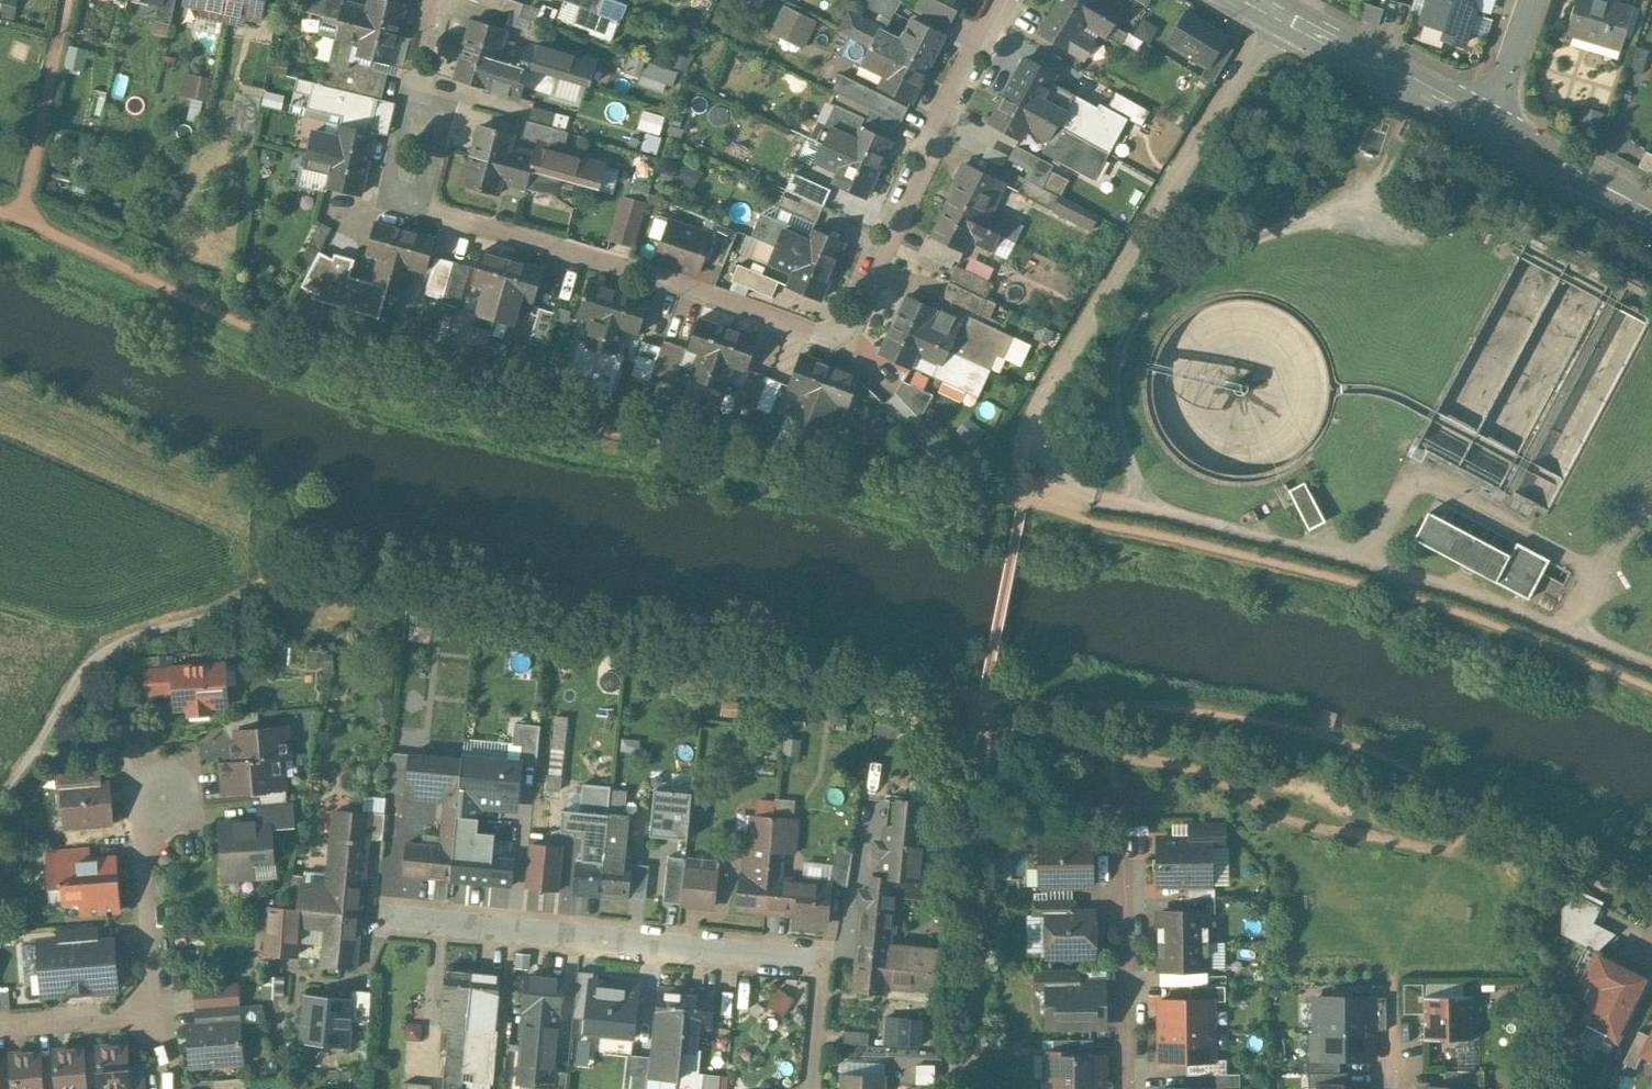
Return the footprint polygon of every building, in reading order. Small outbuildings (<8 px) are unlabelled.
[(161,3),(160,2),(156,20),(171,24),(177,0),(162,0),(161,3)] [(189,2),(189,3),(189,4),(190,4),(190,3),(205,6),(203,13),(202,13),(202,14),(203,14),(203,15),(204,15),(204,14),(223,18),(223,19),(224,19),(224,18),(225,19),(224,19),(225,20),(225,19),(240,22),(240,23),(241,23),(241,22),(242,22),(242,21),(241,21),(243,14),(257,17),(257,18),(258,18),(258,17),(259,18),(259,17),(258,17),(262,0),(190,0),(189,2)] [(303,10),(338,19),(343,2),(344,2),(344,1),(342,0),(306,0),(303,10)] [(389,0),(371,0),(369,9),(344,2),(343,2),(338,19),(339,20),(365,26),(397,35),(405,4),(389,0)] [(514,0),(478,0),(478,1),(519,16),(524,4),(514,0)] [(580,6),(573,25),(590,32),(593,32),(605,0),(563,0),(580,6)] [(616,0),(605,0),(593,32),(590,32),(590,34),(611,42),(618,24),(619,25),(620,23),(627,4),(616,0)] [(900,0),(855,0),(892,19),(902,1),(900,0)] [(916,6),(928,12),(933,1),(935,1),(936,0),(919,0),(916,6)] [(935,1),(956,12),(962,0),(936,0),(935,1)] [(1076,0),(1059,0),(1040,32),(1083,58),(1092,44),(1077,35),(1083,25),(1092,10),(1076,0)] [(1092,10),(1099,0),(1076,0),(1092,10)] [(1110,0),(1099,0),(1092,10),(1115,24),(1124,9),(1110,0)] [(1423,21),(1448,29),(1445,38),(1463,44),(1477,0),(1430,0),(1423,21)] [(1611,0),(1577,0),(1574,11),(1581,13),(1575,30),(1623,45),(1634,7),(1611,0)] [(935,1),(933,1),(928,12),(950,24),(956,12),(935,1)] [(1367,2),(1362,19),(1381,24),(1386,7),(1367,2)] [(814,21),(786,7),(776,27),(800,39),(804,31),(808,33),(814,21)] [(1115,24),(1092,10),(1083,25),(1106,39),(1115,24)] [(1226,36),(1187,12),(1170,41),(1208,64),(1209,65),(1222,43),(1226,36)] [(1139,32),(1153,40),(1161,25),(1146,17),(1139,32)] [(944,35),(913,19),(901,43),(894,59),(925,75),(944,35)] [(365,26),(339,20),(334,38),(360,44),(365,26)] [(506,29),(473,20),(464,49),(523,67),(527,49),(503,42),(506,29)] [(397,35),(365,26),(360,44),(357,56),(376,60),(390,64),(397,35)] [(901,43),(878,32),(870,47),(894,59),(901,43)] [(360,44),(334,38),(334,40),(320,36),(314,57),(329,61),(329,62),(359,70),(360,65),(374,68),(376,60),(357,56),(360,44)] [(1222,43),(1209,65),(1208,64),(1201,76),(1213,83),(1234,49),(1222,43)] [(87,69),(91,47),(73,44),(69,66),(87,69)] [(595,63),(535,45),(527,49),(523,67),(555,77),(589,86),(595,63)] [(1649,50),(1635,46),(1629,69),(1642,73),(1649,50)] [(870,47),(862,63),(885,75),(894,59),(870,47)] [(523,67),(464,49),(455,79),(520,99),(523,86),(524,83),(519,82),(524,67),(523,67)] [(673,64),(687,70),(693,57),(679,51),(673,64)] [(628,69),(642,74),(647,60),(633,55),(628,69)] [(925,75),(894,59),(885,75),(880,87),(911,102),(925,75)] [(1056,75),(1025,59),(1005,97),(1058,126),(1075,95),(1052,82),(1056,75)] [(642,82),(676,90),(681,69),(648,61),(642,82)] [(359,70),(329,62),(324,84),(323,85),(354,92),(359,70)] [(374,68),(360,65),(359,70),(354,92),(382,99),(387,72),(374,68)] [(555,77),(524,67),(519,82),(524,83),(523,86),(550,94),(555,77)] [(208,99),(214,77),(188,71),(182,93),(208,99)] [(860,83),(840,73),(832,90),(852,99),(860,83)] [(354,92),(323,85),(324,84),(313,81),(312,83),(315,84),(309,108),(306,107),(306,108),(368,123),(374,98),(382,100),(382,99),(354,92)] [(909,107),(860,83),(852,99),(869,107),(900,122),(901,122),(909,107)] [(1098,107),(1075,95),(1058,126),(1110,154),(1128,120),(1129,119),(1108,107),(1100,103),(1098,107)] [(1058,126),(1005,97),(990,124),(1020,140),(1026,129),(1049,141),(1050,142),(1058,126)] [(840,106),(823,144),(847,155),(860,127),(863,122),(862,122),(864,117),(840,106)] [(556,113),(533,107),(530,119),(553,125),(556,113)] [(900,122),(869,107),(864,117),(862,122),(863,122),(893,136),(900,122)] [(663,133),(667,115),(645,110),(641,128),(663,133)] [(557,128),(527,120),(523,137),(552,145),(557,128)] [(375,133),(341,125),(338,138),(312,132),(308,150),(368,164),(375,133)] [(514,135),(481,126),(473,156),(532,172),(536,155),(535,154),(510,148),(514,135)] [(1110,154),(1058,126),(1050,142),(1049,141),(1043,152),(1095,180),(1110,154)] [(891,141),(860,127),(847,155),(877,169),(878,169),(891,141)] [(658,152),(662,135),(648,131),(644,148),(658,152)] [(847,155),(823,144),(816,160),(840,171),(847,155)] [(1054,165),(1016,145),(1008,159),(1029,170),(1025,178),(1043,187),(1054,165)] [(368,164),(308,150),(305,167),(331,173),(328,186),(361,194),(368,164)] [(604,166),(544,150),(535,154),(536,155),(532,172),(598,189),(604,166)] [(1647,151),(1638,166),(1651,173),(1651,154),(1647,151)] [(877,169),(847,155),(840,171),(835,183),(865,197),(877,169)] [(532,172),(473,156),(465,185),(497,194),(501,181),(527,189),(532,172)] [(965,163),(956,181),(959,182),(946,209),(1001,235),(1009,219),(991,210),(1004,182),(965,163)] [(632,193),(649,199),(654,184),(637,178),(632,193)] [(1043,187),(1025,178),(1018,192),(1053,210),(1060,196),(1043,187)] [(822,205),(785,188),(777,206),(814,223),(822,205)] [(1098,216),(1060,196),(1053,210),(1091,230),(1098,216)] [(647,204),(629,200),(617,239),(635,244),(647,204)] [(1001,235),(946,209),(933,236),(933,237),(964,252),(969,240),(993,251),(1001,235)] [(812,235),(763,215),(754,238),(778,248),(803,258),(833,271),(845,243),(814,230),(812,235)] [(405,230),(376,221),(366,254),(379,258),(396,262),(405,230)] [(738,231),(715,221),(710,236),(711,236),(703,260),(723,267),(738,231)] [(321,222),(301,261),(312,267),(320,251),(332,228),(321,222)] [(710,236),(670,222),(657,259),(675,265),(674,267),(684,270),(685,269),(698,273),(703,260),(711,236),(710,236)] [(435,238),(405,229),(405,230),(396,262),(413,267),(426,271),(435,238)] [(964,252),(933,237),(933,236),(927,234),(919,252),(951,268),(955,260),(959,262),(964,252)] [(803,258),(778,248),(772,263),(796,274),(803,258)] [(312,267),(302,286),(315,293),(333,258),(320,251),(312,267)] [(512,259),(483,251),(473,283),(485,287),(478,313),(495,318),(512,259)] [(356,259),(335,253),(333,258),(315,293),(312,299),(380,318),(385,300),(389,287),(372,283),(372,282),(351,276),(356,259)] [(436,256),(425,294),(443,299),(454,261),(436,256)] [(396,262),(379,258),(372,282),(372,283),(389,287),(396,262)] [(833,271),(803,258),(796,274),(791,287),(822,299),(833,271)] [(542,268),(512,259),(495,318),(496,318),(513,323),(521,297),(532,300),(542,268)] [(470,266),(454,261),(443,299),(439,314),(440,314),(443,302),(459,306),(470,266)] [(413,267),(396,262),(389,287),(406,292),(413,267)] [(781,281),(741,264),(734,280),(774,297),(781,281)] [(994,283),(957,265),(949,281),(986,299),(994,283)] [(986,299),(949,281),(942,297),(979,314),(986,299)] [(620,292),(591,283),(580,315),(593,319),(610,324),(620,292)] [(406,292),(389,287),(385,300),(402,305),(406,292)] [(649,302),(620,292),(610,324),(602,349),(591,382),(589,390),(612,397),(625,355),(619,354),(627,329),(639,333),(649,302)] [(937,311),(906,297),(894,325),(924,339),(937,311)] [(962,322),(938,310),(937,312),(937,311),(924,339),(948,350),(962,322)] [(495,318),(478,313),(470,343),(469,343),(487,348),(489,338),(490,338),(496,318),(495,318)] [(1014,337),(970,316),(967,324),(962,322),(948,350),(989,369),(996,354),(1004,358),(1014,337)] [(728,328),(699,318),(688,350),(700,354),(717,360),(728,328)] [(374,327),(349,319),(345,332),(370,340),(374,327)] [(610,324),(593,319),(585,343),(586,343),(585,344),(602,349),(610,324)] [(924,339),(894,325),(881,353),(911,367),(917,355),(924,339)] [(744,334),(728,328),(717,360),(733,366),(745,370),(757,339),(743,334),(744,334)] [(661,347),(653,372),(672,378),(683,346),(663,339),(661,347)] [(948,350),(924,339),(917,355),(939,366),(941,366),(948,350)] [(585,343),(579,341),(572,362),(566,360),(561,374),(591,382),(602,349),(585,344),(586,343),(585,343)] [(661,347),(643,341),(635,366),(653,372),(661,347)] [(487,348),(469,343),(470,343),(469,343),(464,359),(482,364),(487,348)] [(565,351),(552,347),(545,368),(559,372),(565,351)] [(989,369),(948,350),(941,366),(939,366),(935,375),(978,394),(989,369)] [(717,360),(700,354),(691,380),(707,386),(717,360)] [(830,367),(801,356),(790,387),(802,392),(818,398),(830,367)] [(733,366),(717,360),(707,386),(724,392),(733,366)] [(858,377),(830,367),(818,398),(835,404),(847,408),(858,377)] [(588,383),(575,379),(571,392),(584,396),(588,383)] [(933,395),(903,380),(896,393),(920,419),(933,395)] [(802,392),(793,417),(802,421),(809,423),(818,398),(802,392)] [(835,404),(818,398),(809,423),(826,429),(835,404)] [(809,423),(802,421),(799,430),(806,432),(809,423)] [(1325,521),(1304,482),(1289,490),(1295,502),(1309,529),(1325,521)] [(1285,483),(1275,489),(1278,496),(1284,508),(1295,502),(1289,490),(1285,483)] [(1451,507),(1436,499),(1429,513),(1444,521),(1451,507)] [(1253,509),(1242,514),(1240,522),(1251,525),(1259,521),(1253,509)] [(1429,513),(1428,512),(1414,539),(1528,599),(1549,560),(1517,543),(1510,556),(1444,521),(1429,513)] [(160,656),(126,659),(128,683),(143,682),(142,672),(147,672),(147,671),(161,670),(160,656)] [(224,664),(174,668),(174,669),(161,670),(147,671),(147,672),(149,694),(176,692),(177,709),(189,708),(190,715),(210,713),(210,706),(227,705),(227,700),(231,698),(230,690),(226,688),(224,664)] [(258,712),(241,713),(222,728),(230,739),(238,738),(237,731),(260,729),(258,712)] [(561,790),(569,717),(556,716),(548,788),(561,790)] [(260,729),(237,731),(238,738),(239,752),(233,753),(234,761),(282,758),(290,758),(289,742),(285,739),(284,727),(260,729)] [(411,753),(391,751),(388,791),(408,792),(411,753)] [(461,760),(414,755),(414,753),(411,753),(408,792),(408,796),(439,799),(440,787),(460,789),(462,758),(461,757),(461,760)] [(467,754),(463,806),(515,811),(520,759),(467,754)] [(282,758),(234,761),(222,762),(225,793),(260,790),(284,788),(282,758)] [(99,766),(69,769),(71,786),(101,784),(99,766)] [(921,782),(919,797),(938,800),(940,785),(921,782)] [(71,786),(63,787),(65,814),(78,814),(79,825),(112,822),(109,783),(71,786)] [(611,786),(583,784),(580,811),(563,810),(561,832),(584,834),(584,831),(607,833),(609,814),(609,813),(610,813),(612,785),(611,785),(611,786)] [(284,788),(260,790),(261,804),(288,801),(287,788),(284,788)] [(692,793),(654,789),(650,836),(688,840),(692,793)] [(878,799),(862,796),(857,825),(874,827),(878,799)] [(459,802),(439,800),(437,817),(443,818),(441,845),(454,846),(459,802)] [(261,804),(259,804),(260,821),(271,821),(271,827),(294,826),(292,801),(288,801),(261,804)] [(368,814),(337,811),(332,865),(366,868),(369,839),(371,814),(368,814)] [(386,813),(369,811),(368,814),(371,814),(369,839),(383,840),(386,813)] [(607,834),(605,861),(601,895),(628,898),(628,897),(632,864),(632,863),(625,863),(630,815),(610,813),(609,813),(609,814),(607,833),(607,834)] [(775,816),(752,814),(749,849),(757,850),(754,876),(768,878),(771,850),(772,850),(774,819),(775,816)] [(794,821),(774,819),(772,850),(771,850),(768,878),(782,879),(782,878),(784,852),(791,852),(794,821)] [(260,821),(221,825),(225,878),(256,876),(255,863),(274,862),(271,827),(271,821),(260,821)] [(1224,825),(1191,825),(1191,838),(1211,838),(1211,846),(1224,846),(1224,825)] [(924,830),(887,826),(882,877),(882,878),(898,880),(919,882),(924,830)] [(1111,826),(1077,827),(1077,840),(1092,840),(1092,854),(1112,854),(1111,826)] [(584,834),(582,859),(578,858),(574,893),(601,895),(605,861),(607,834),(607,833),(584,831),(584,834)] [(1191,838),(1158,839),(1158,884),(1211,884),(1211,846),(1211,838),(1191,838)] [(1077,840),(1040,840),(1040,866),(1047,873),(1047,886),(1093,885),(1092,854),(1092,840),(1077,840)] [(441,845),(408,842),(404,875),(451,880),(451,879),(454,846),(441,845)] [(563,847),(531,844),(526,887),(559,890),(563,847)] [(854,847),(837,844),(830,883),(847,886),(854,847)] [(481,849),(454,846),(451,879),(508,885),(511,856),(480,853),(481,849)] [(88,847),(49,850),(50,863),(89,860),(88,847)] [(686,859),(669,857),(664,901),(682,903),(685,870),(686,859)] [(89,860),(50,863),(51,887),(65,886),(66,903),(82,901),(83,913),(119,910),(115,858),(89,860)] [(649,865),(632,864),(628,897),(646,899),(649,865)] [(718,873),(685,870),(682,903),(714,906),(718,873)] [(331,874),(306,872),(305,877),(306,878),(305,886),(330,888),(331,874)] [(365,875),(331,872),(331,874),(330,888),(328,912),(362,915),(365,875)] [(754,876),(741,875),(737,909),(765,911),(768,878),(754,876)] [(305,877),(292,876),(287,907),(300,909),(328,912),(330,888),(305,886),(306,878),(305,877)] [(882,877),(872,876),(870,894),(896,897),(898,880),(882,878),(882,877)] [(782,879),(768,878),(765,911),(792,914),(795,879),(782,878),(782,879)] [(830,883),(795,879),(792,914),(798,914),(797,921),(827,924),(830,883)] [(1601,907),(1562,887),(1561,933),(1574,940),(1593,922),(1601,907)] [(1215,897),(1185,897),(1185,912),(1207,912),(1207,913),(1216,913),(1215,897)] [(1074,899),(1034,899),(1035,914),(1046,914),(1046,912),(1074,912),(1074,899)] [(895,907),(861,904),(855,963),(856,964),(889,967),(891,945),(895,907)] [(287,907),(271,906),(267,953),(297,955),(299,927),(300,909),(287,907)] [(328,912),(300,909),(299,927),(326,930),(322,965),(357,969),(362,915),(328,912)] [(1074,912),(1046,912),(1046,914),(1046,929),(1042,934),(1042,952),(1047,956),(1068,956),(1072,959),(1075,956),(1095,955),(1095,912),(1074,912)] [(1185,912),(1159,912),(1159,942),(1208,941),(1207,913),(1207,912),(1185,912)] [(97,925),(58,928),(59,941),(59,945),(86,943),(86,939),(98,938),(97,925)] [(86,943),(59,945),(59,941),(45,943),(47,972),(42,972),(43,995),(117,990),(113,941),(98,942),(98,938),(86,939),(86,943)] [(1208,941),(1159,942),(1159,971),(1208,971),(1208,941)] [(940,949),(891,945),(889,967),(940,972),(940,949)] [(1648,977),(1597,951),(1582,980),(1590,984),(1583,999),(1590,1003),(1581,1022),(1586,1025),(1616,1040),(1648,977)] [(889,967),(856,964),(854,990),(887,993),(887,988),(889,967)] [(474,969),(447,966),(441,1027),(451,1028),(468,1029),(474,969)] [(940,972),(889,967),(887,988),(915,991),(915,989),(938,991),(940,972)] [(501,972),(474,969),(468,1029),(495,1032),(496,1031),(501,972)] [(1077,969),(1037,969),(1038,990),(1050,990),(1050,982),(1077,982),(1077,969)] [(594,972),(577,971),(573,1017),(588,1018),(591,981),(593,981),(594,972)] [(562,978),(527,975),(524,1009),(526,1010),(526,1009),(559,1012),(562,978)] [(593,981),(591,981),(588,1018),(586,1030),(633,1034),(638,986),(593,981)] [(1077,982),(1050,982),(1050,990),(1050,1026),(1103,1026),(1102,981),(1077,982)] [(1463,983),(1404,983),(1404,1013),(1423,1013),(1424,1040),(1474,1039),(1473,996),(1464,996),(1463,983)] [(236,985),(196,988),(198,1008),(237,1005),(236,985)] [(771,1005),(789,1013),(798,994),(779,986),(771,1005)] [(1225,1001),(1225,986),(1190,986),(1191,999),(1213,999),(1213,1001),(1225,1001)] [(688,990),(660,988),(657,1022),(660,1022),(684,1024),(688,990)] [(354,999),(352,1021),(370,1023),(372,992),(352,990),(351,999),(354,999)] [(714,993),(688,990),(684,1024),(698,1025),(711,1027),(714,993)] [(351,999),(305,994),(301,1043),(349,1047),(352,1021),(354,999),(351,999)] [(1373,997),(1316,998),(1316,1034),(1312,1035),(1312,1057),(1312,1058),(1340,1058),(1374,1057),(1373,1030),(1373,997)] [(1387,1030),(1386,997),(1373,997),(1373,1030),(1387,1030)] [(1191,999),(1160,1000),(1160,1031),(1213,1029),(1213,1001),(1213,999),(1191,999)] [(237,1005),(198,1008),(199,1025),(239,1022),(237,1005)] [(559,1012),(526,1009),(526,1010),(523,1045),(556,1048),(559,1012)] [(903,1019),(891,1019),(890,1043),(901,1044),(903,1019)] [(921,1021),(903,1019),(901,1044),(900,1056),(911,1057),(912,1045),(919,1046),(921,1021)] [(199,1025),(190,1026),(193,1065),(241,1061),(239,1022),(199,1025)] [(684,1024),(660,1022),(654,1077),(679,1079),(680,1072),(684,1024)] [(698,1025),(684,1024),(680,1072),(699,1074),(699,1073),(702,1049),(696,1049),(698,1025)] [(1616,1040),(1586,1025),(1579,1038),(1610,1053),(1616,1040)] [(451,1028),(444,1088),(463,1088),(464,1072),(468,1029),(451,1028)] [(495,1032),(468,1029),(464,1072),(477,1074),(476,1083),(490,1084),(491,1075),(494,1075),(498,1031),(496,1031),(495,1032)] [(1213,1029),(1160,1031),(1160,1061),(1187,1061),(1214,1061),(1214,1059),(1213,1030),(1213,1029)] [(870,1032),(845,1030),(844,1044),(869,1045),(870,1032)] [(1639,1030),(1623,1062),(1635,1068),(1642,1053),(1651,1036),(1639,1030)] [(1642,1053),(1651,1058),(1651,1033),(1651,1036),(1642,1053)] [(1093,1057),(1093,1039),(1054,1040),(1054,1053),(1068,1053),(1068,1057),(1093,1057)] [(97,1046),(98,1053),(100,1084),(101,1088),(131,1088),(128,1044),(97,1046)] [(556,1048),(523,1045),(519,1082),(552,1086),(556,1048)] [(54,1050),(55,1056),(57,1087),(57,1088),(88,1088),(87,1085),(85,1054),(84,1047),(54,1050)] [(11,1053),(11,1060),(14,1088),(44,1088),(42,1057),(41,1051),(11,1053)] [(98,1053),(85,1054),(87,1085),(100,1084),(98,1053)] [(1068,1057),(1068,1053),(1054,1053),(1054,1078),(1058,1078),(1059,1088),(1104,1088),(1103,1057),(1093,1057),(1068,1057)] [(631,1054),(627,1088),(647,1088),(651,1056),(631,1054)] [(55,1056),(42,1057),(44,1088),(57,1087),(55,1056)] [(1340,1058),(1312,1058),(1312,1057),(1307,1057),(1307,1073),(1308,1073),(1340,1072),(1340,1058)] [(1214,1059),(1214,1061),(1187,1061),(1187,1075),(1200,1074),(1226,1073),(1226,1059),(1214,1059)] [(0,1061),(0,1084),(0,1088),(14,1088),(11,1060),(0,1061)] [(939,1081),(938,1062),(919,1063),(920,1082),(939,1081)] [(1484,1070),(1444,1071),(1444,1087),(1475,1087),(1475,1088),(1484,1088),(1484,1070)] [(699,1073),(699,1074),(680,1072),(679,1079),(678,1085),(695,1087),(695,1088),(719,1088),(720,1075),(699,1073)] [(1340,1072),(1308,1073),(1309,1087),(1319,1087),(1319,1086),(1348,1085),(1348,1072),(1340,1072)] [(1226,1073),(1200,1074),(1200,1088),(1213,1088),(1214,1088),(1240,1088),(1240,1073),(1226,1073)] [(842,1075),(842,1088),(884,1088),(884,1077),(842,1075)] [(214,1080),(215,1088),(247,1088),(246,1078),(214,1080)] [(404,1088),(434,1088),(435,1083),(405,1080),(404,1088)]
